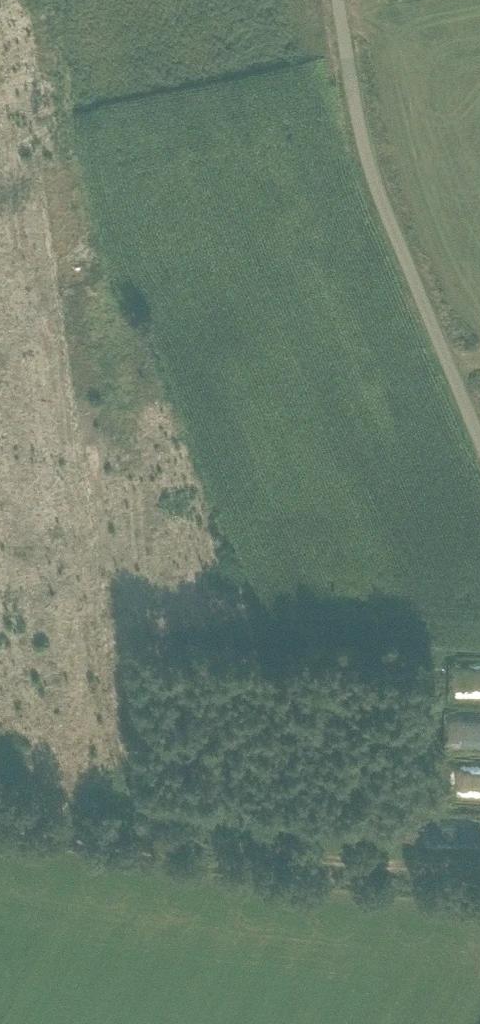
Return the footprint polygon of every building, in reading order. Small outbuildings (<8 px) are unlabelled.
[(445,719),(444,746),(479,746),(479,720),(445,719)]
